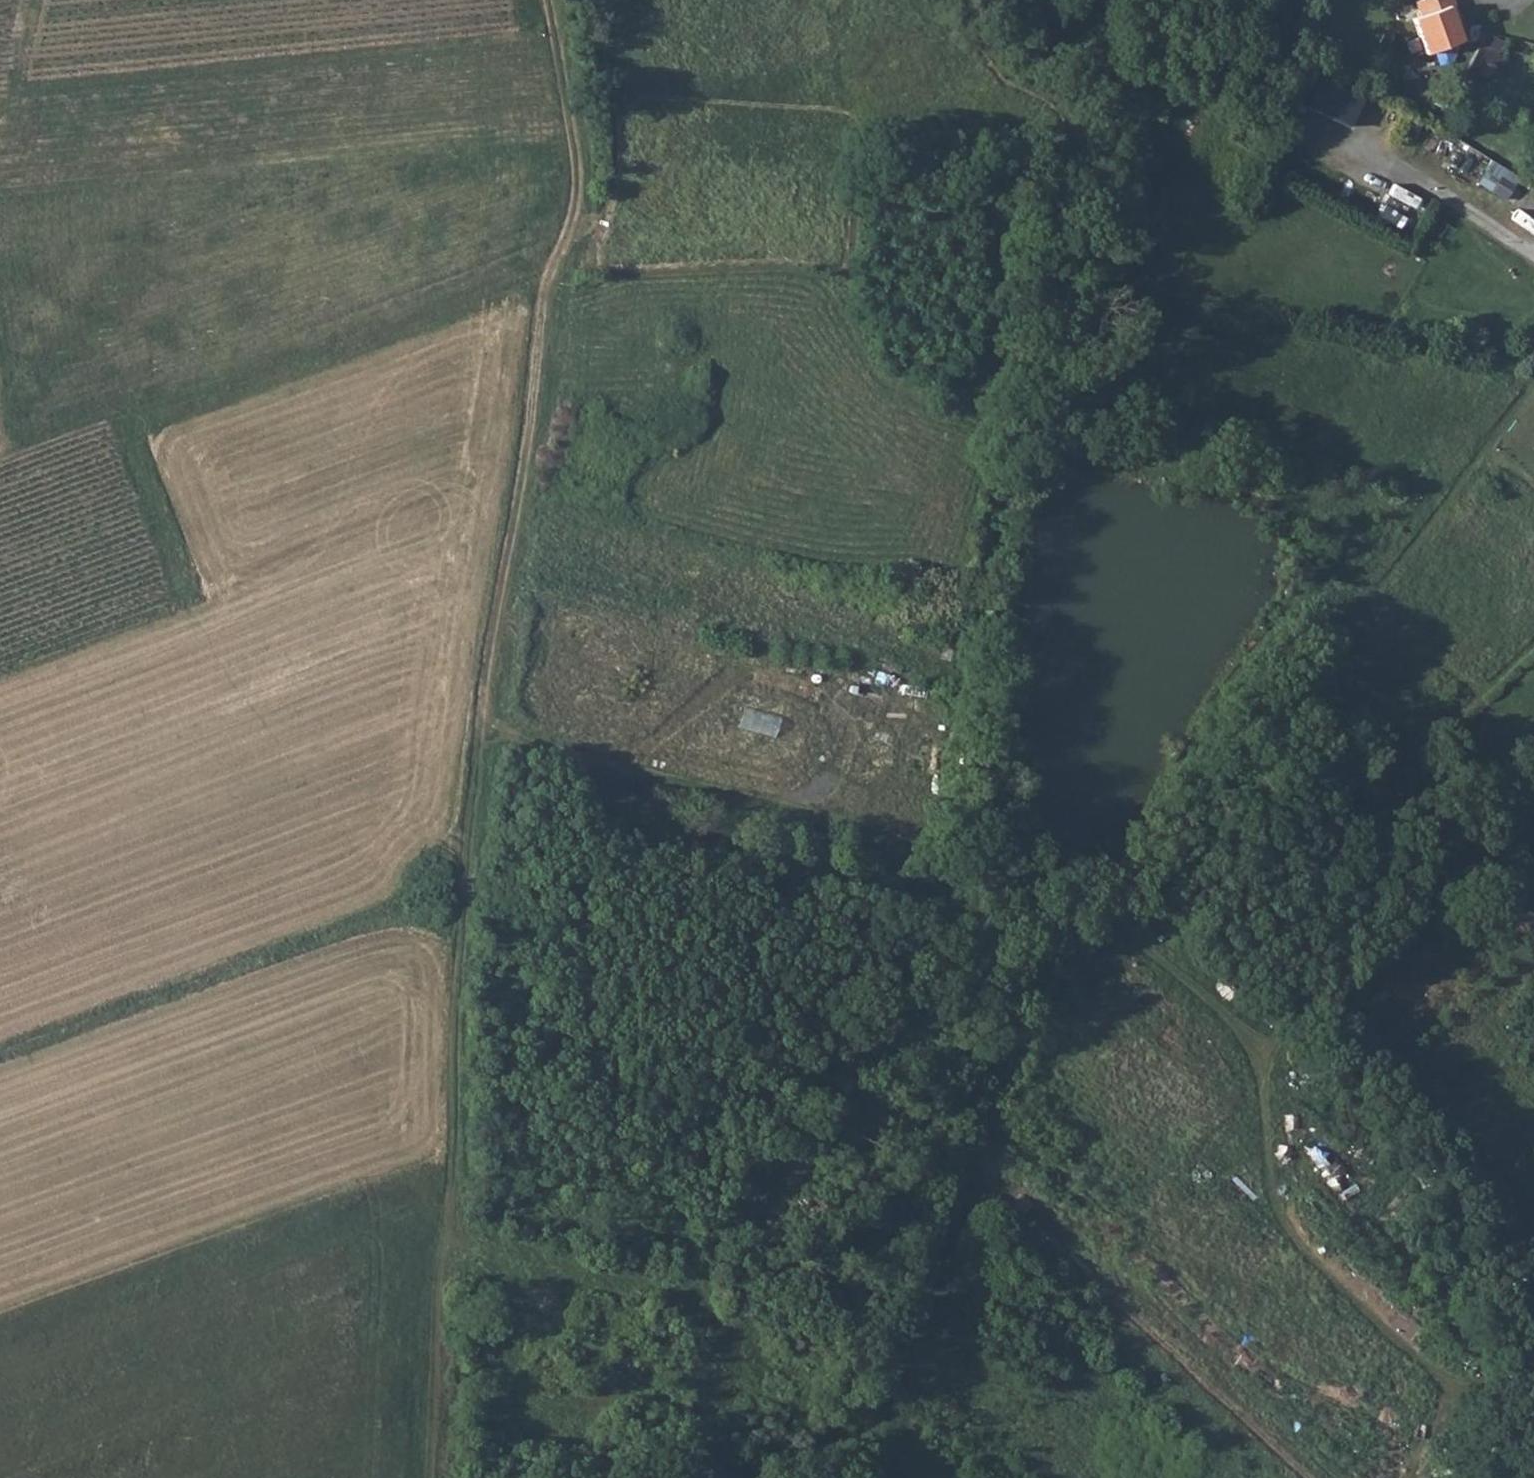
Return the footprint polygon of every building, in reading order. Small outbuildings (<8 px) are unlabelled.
[(1449,0),(1413,0),(1411,1),(1416,16),(1408,18),(1420,53),(1457,41),(1445,6),(1450,4),(1449,0)] [(1477,29),(1464,71),(1486,78),(1499,36),(1477,29)] [(1300,105),(1346,125),(1360,95),(1313,74),(1300,105)] [(1487,158),(1473,183),(1502,199),(1516,174),(1487,158)]
